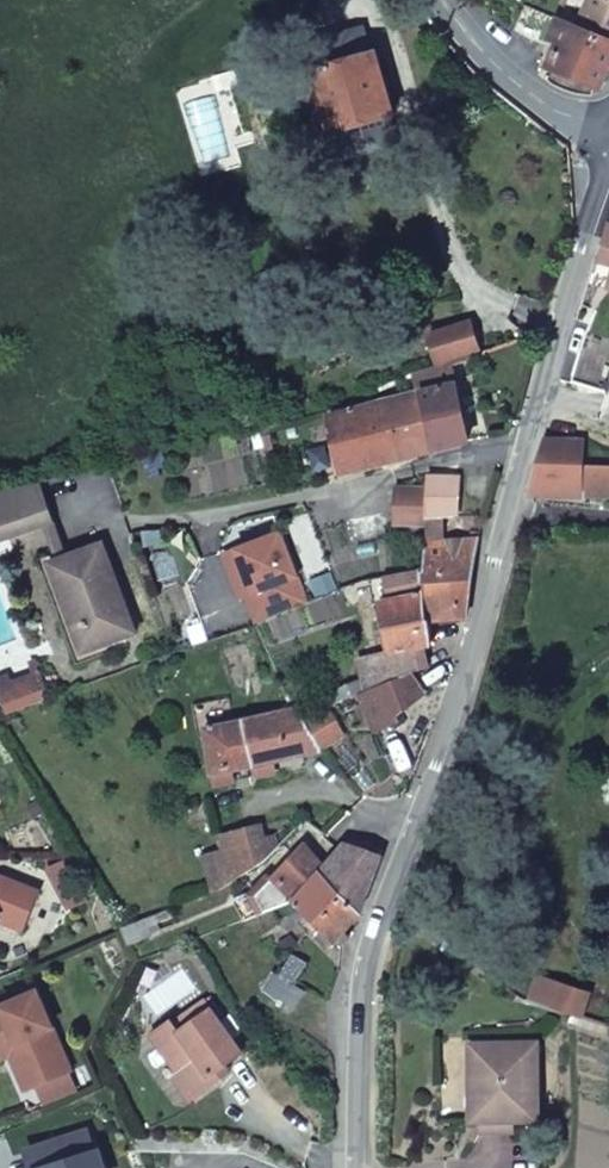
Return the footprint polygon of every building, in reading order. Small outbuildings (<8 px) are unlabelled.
[(575,28),(587,0),(566,0),(557,21),(575,28)] [(587,0),(575,28),(608,41),(608,0),(587,0)] [(524,7),(514,32),(545,52),(550,39),(558,42),(547,68),(601,89),(608,70),(608,41),(575,28),(557,21),(524,7)] [(332,133),(384,119),(392,117),(373,55),(312,72),(329,134),(332,133)] [(332,133),(341,164),(342,163),(394,150),(384,119),(332,133)] [(607,225),(593,260),(608,265),(608,225),(607,225)] [(438,366),(479,352),(472,324),(429,335),(438,366)] [(573,384),(608,395),(608,394),(608,340),(589,333),(573,384)] [(527,336),(524,341),(523,347),(533,350),(535,340),(527,336)] [(468,444),(450,365),(415,377),(419,396),(432,453),(468,444)] [(389,403),(403,460),(432,453),(419,396),(389,403)] [(342,476),(403,460),(389,403),(329,418),(342,476)] [(581,465),(583,442),(546,442),(531,494),(608,495),(608,466),(581,465)] [(460,479),(429,478),(428,491),(427,518),(458,517),(460,479)] [(0,494),(0,538),(49,525),(39,484),(0,494)] [(395,489),(393,524),(426,527),(427,518),(428,491),(395,489)] [(280,535),(235,552),(251,596),(244,599),(257,626),(307,606),(280,535)] [(479,541),(425,544),(423,570),(424,579),(428,623),(462,620),(462,586),(476,572),(479,541)] [(102,546),(49,565),(63,602),(74,598),(92,649),(124,638),(135,634),(102,546)] [(63,602),(49,565),(40,569),(77,666),(127,647),(124,638),(92,649),(74,598),(63,602)] [(424,579),(423,570),(366,583),(367,592),(384,590),(386,600),(378,602),(387,649),(363,658),(370,677),(363,680),(368,692),(383,687),(415,675),(419,674),(409,653),(432,648),(428,623),(424,579)] [(356,661),(363,680),(370,677),(363,658),(356,661)] [(30,666),(34,677),(41,674),(36,662),(30,666)] [(7,716),(50,699),(41,674),(34,677),(12,686),(0,690),(0,697),(7,716)] [(396,716),(427,693),(415,675),(383,687),(395,713),(396,716)] [(12,686),(8,677),(0,680),(0,690),(12,686)] [(395,713),(383,687),(368,692),(366,693),(378,721),(395,713)] [(338,735),(322,709),(302,716),(320,746),(338,735)] [(299,711),(293,713),(203,732),(218,789),(236,785),(233,773),(253,768),(276,763),(323,752),(320,746),(302,716),(299,711)] [(276,763),(253,768),(256,780),(278,775),(276,763)] [(262,832),(224,840),(233,884),(268,862),(262,832)] [(320,872),(323,869),(303,848),(255,898),(264,916),(284,909),(288,907),(320,872)] [(355,862),(341,850),(325,870),(323,869),(320,872),(360,913),(380,859),(364,852),(355,862)] [(360,913),(320,872),(288,907),(284,909),(290,919),(304,912),(325,934),(335,943),(341,950),(349,940),(343,934),(360,913)] [(0,879),(0,918),(1,921),(23,930),(38,893),(2,878),(0,879)] [(244,924),(264,916),(255,898),(235,901),(244,924)] [(152,938),(145,920),(124,928),(132,946),(152,938)] [(318,942),(328,952),(335,943),(325,934),(318,942)] [(288,955),(298,943),(292,936),(280,947),(288,955)] [(553,1006),(560,982),(533,973),(525,997),(553,1006)] [(275,975),(265,993),(296,1011),(306,993),(275,975)] [(581,1014),(587,991),(560,982),(553,1006),(581,1014)] [(606,1022),(608,1011),(608,998),(587,991),(581,1014),(606,1022)] [(0,1008),(0,1053),(4,1061),(12,1058),(20,1054),(35,1089),(72,1072),(38,992),(0,1008)] [(331,994),(325,1003),(333,1007),(338,999),(331,994)] [(226,1061),(228,1065),(244,1055),(207,1000),(156,1032),(182,1070),(179,1078),(194,1100),(220,1083),(211,1070),(226,1061)] [(538,1116),(538,1106),(539,1039),(473,1042),(473,1073),(481,1073),(481,1098),(513,1098),(512,1111),(512,1116),(538,1116)] [(27,1092),(35,1089),(20,1054),(12,1058),(27,1092)] [(234,1073),(228,1065),(226,1061),(211,1070),(220,1083),(234,1073)] [(481,1098),(481,1117),(481,1130),(512,1129),(512,1116),(512,1111),(513,1098),(481,1098)] [(35,1150),(41,1167),(109,1167),(95,1129),(35,1150)]
